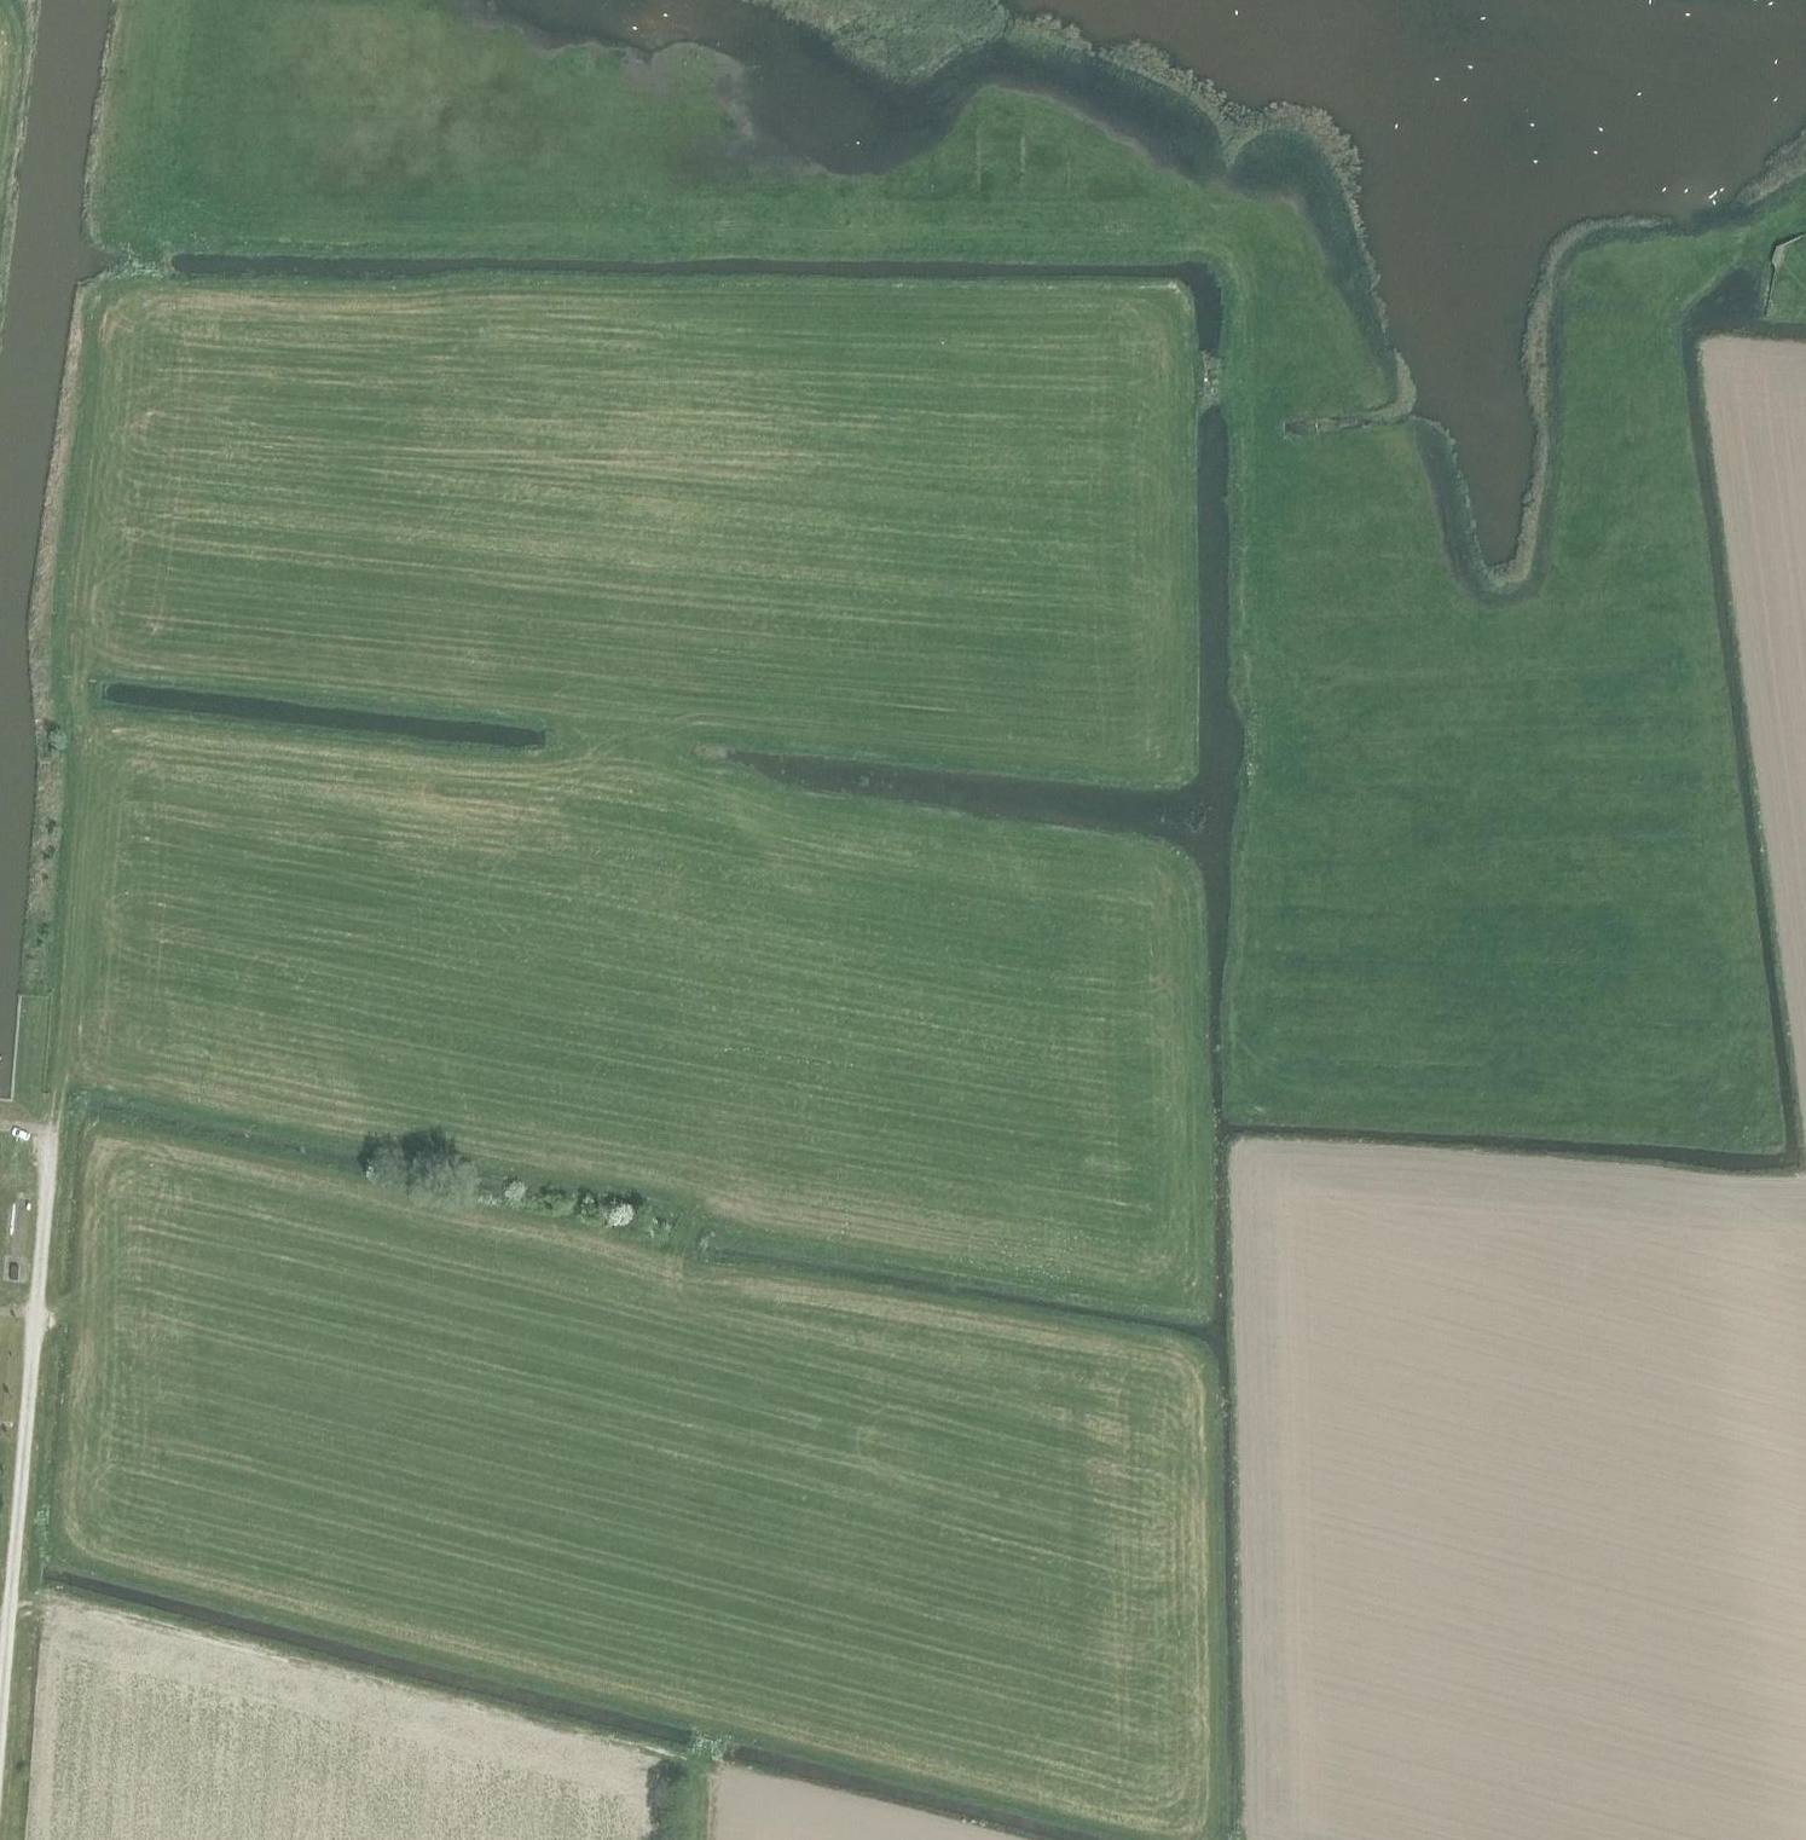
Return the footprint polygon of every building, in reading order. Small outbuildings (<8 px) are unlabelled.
[(1771,261),(1775,268),(1784,242),(1776,246),(1771,261)]
